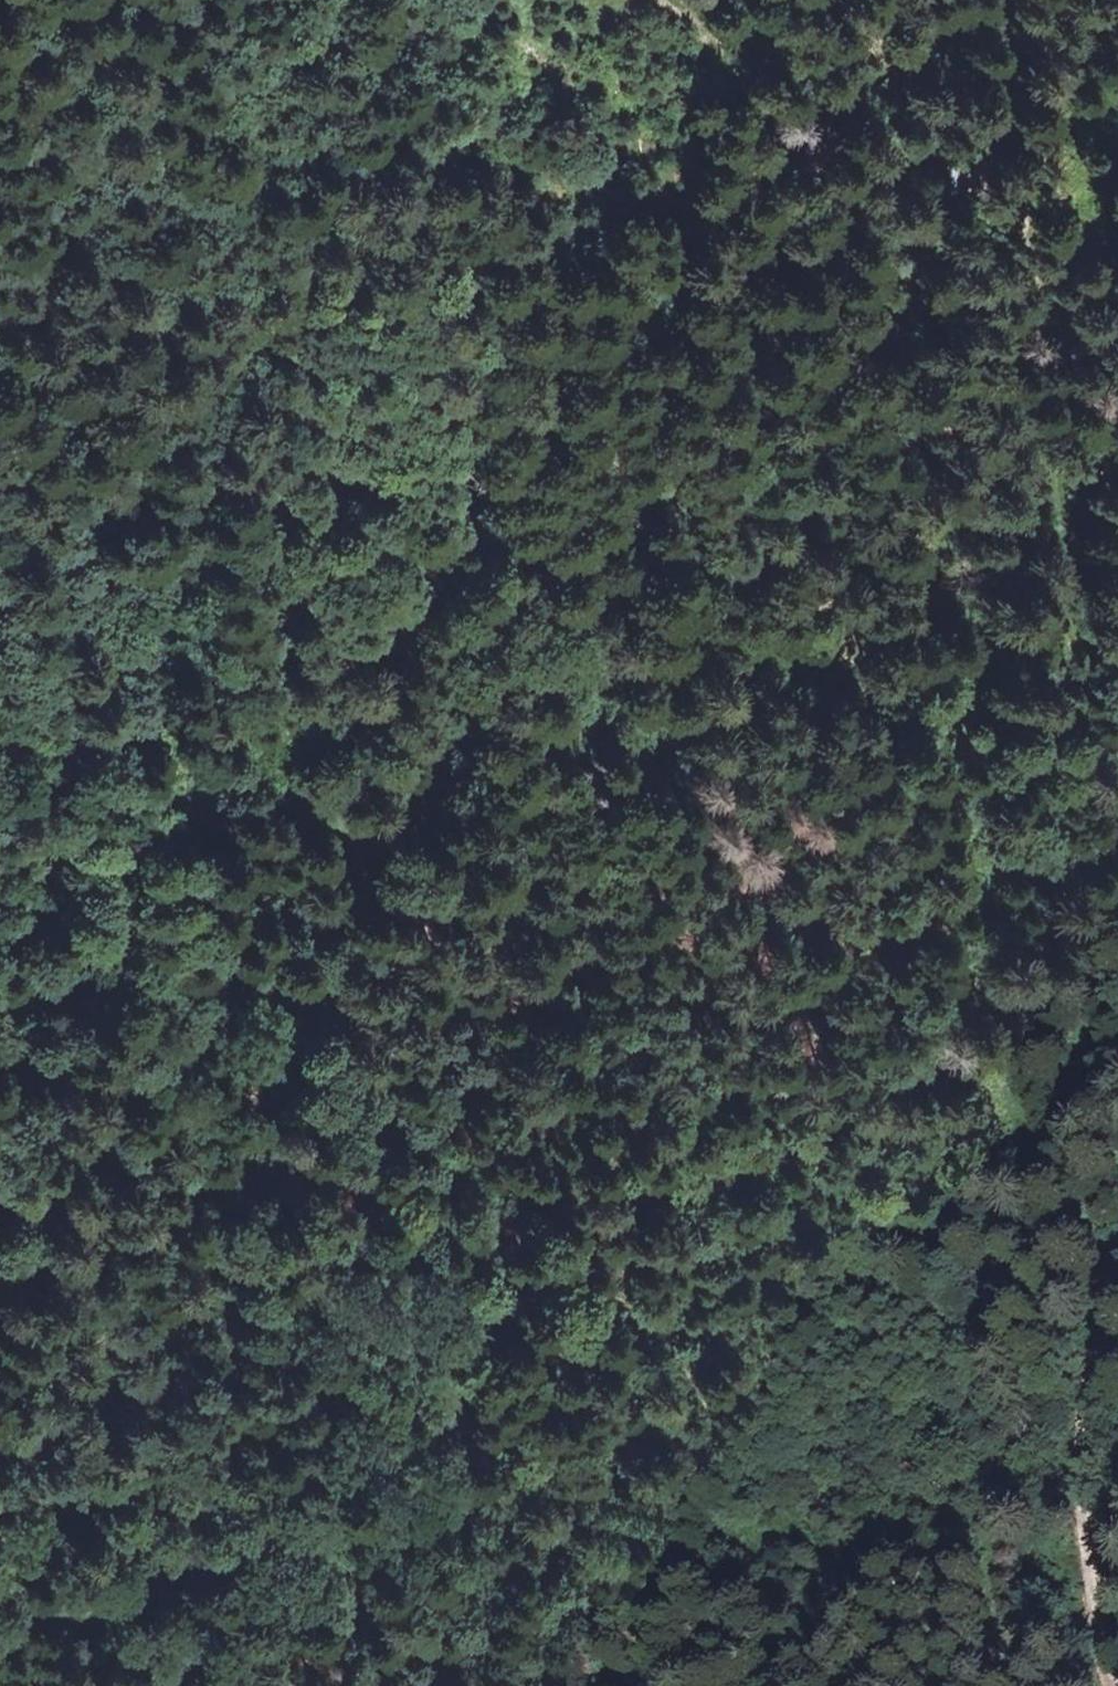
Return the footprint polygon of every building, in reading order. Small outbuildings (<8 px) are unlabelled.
[(951,189),(959,189),(959,166),(951,166),(951,189)]
